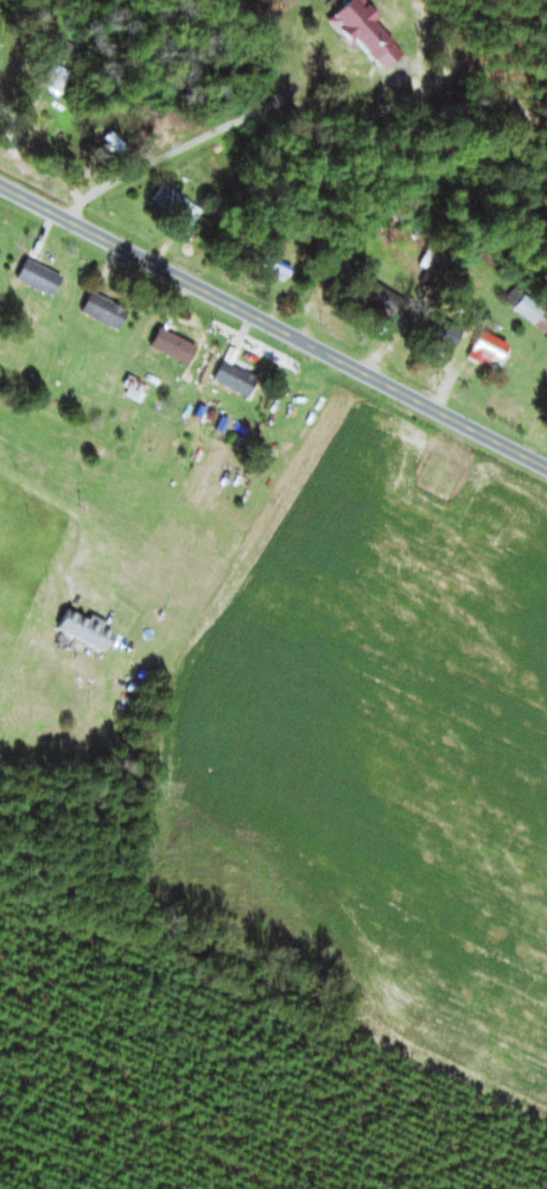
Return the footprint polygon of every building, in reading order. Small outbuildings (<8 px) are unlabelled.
[(408,54),(368,0),(346,0),(333,9),(380,74),(408,54)] [(56,50),(76,61),(87,40),(68,29),(56,50)] [(187,220),(198,203),(165,180),(154,197),(187,220)] [(409,227),(397,222),(389,241),(401,246),(409,227)] [(18,279),(54,297),(64,276),(29,258),(18,279)] [(285,281),(292,269),(278,260),(271,272),(285,281)] [(403,297),(373,279),(362,298),(391,316),(403,297)] [(516,287),(506,300),(537,325),(546,312),(546,311),(516,287)] [(120,331),(131,311),(94,290),(83,310),(120,331)] [(429,337),(457,351),(467,330),(439,315),(429,337)] [(152,346),(191,365),(201,346),(161,327),(152,346)] [(503,369),(512,343),(479,332),(470,358),(503,369)] [(262,377),(225,359),(215,380),(252,398),(262,377)] [(149,386),(134,378),(126,392),(141,401),(149,386)] [(68,608),(59,630),(109,650),(118,627),(68,608)]
